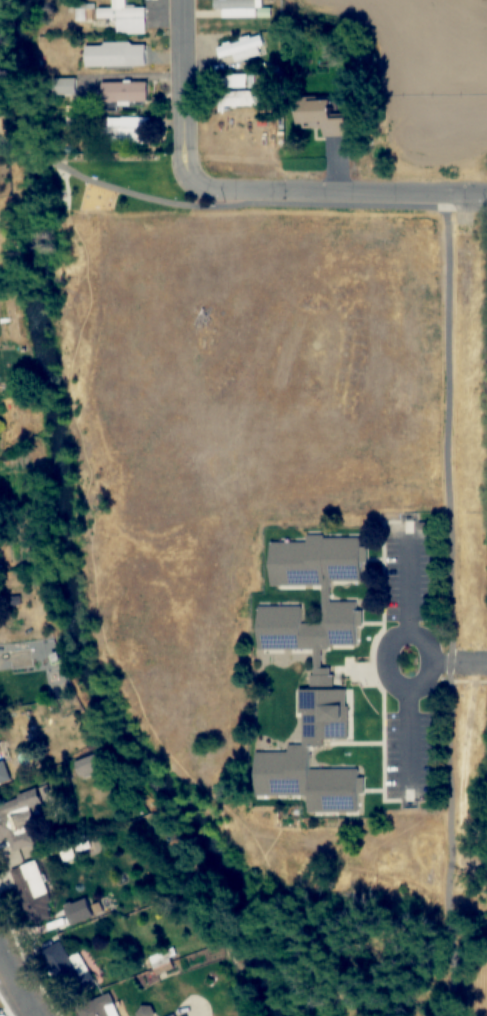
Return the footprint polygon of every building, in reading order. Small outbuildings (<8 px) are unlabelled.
[(146,7),(126,7),(126,0),(112,0),(112,8),(94,8),(94,4),(75,5),(76,22),(97,21),(97,26),(117,26),(117,34),(146,34),(146,7)] [(257,0),(215,0),(215,17),(257,17),(257,0)] [(233,55),(236,63),(261,55),(259,48),(264,46),(260,33),(216,46),(220,59),(233,55)] [(85,44),(85,68),(146,67),(145,43),(85,44)] [(249,88),(249,75),(220,75),(220,88),(249,88)] [(76,95),(76,79),(51,79),(51,95),(76,95)] [(148,82),(103,82),(103,102),(147,102),(148,82)] [(219,91),(219,107),(258,107),(258,91),(219,91)] [(347,117),(330,117),(330,100),(298,100),(298,128),(323,128),(323,137),(346,137),(347,117)] [(66,119),(76,123),(81,113),(70,108),(66,119)] [(103,120),(103,145),(145,145),(145,127),(136,127),(136,120),(103,120)] [(255,804),(357,805),(358,769),(309,768),(309,747),(321,747),(324,738),(348,738),(348,689),(327,688),(328,648),(358,648),(359,602),(330,602),(330,581),(364,582),(364,539),(270,538),(269,587),(322,588),(322,615),(302,615),(302,607),(257,606),(257,650),(306,651),(306,699),(284,749),(255,749),(255,804)] [(0,762),(0,786),(10,783),(4,760),(0,762)] [(27,808),(41,804),(37,791),(0,802),(0,805),(13,851),(38,843),(27,808)] [(37,860),(12,869),(29,918),(54,910),(37,860)] [(80,952),(69,957),(59,936),(39,946),(66,1001),(96,985),(80,952)] [(157,975),(173,968),(167,953),(151,960),(157,975)] [(110,992),(76,1004),(80,1015),(118,1015),(110,992)]
